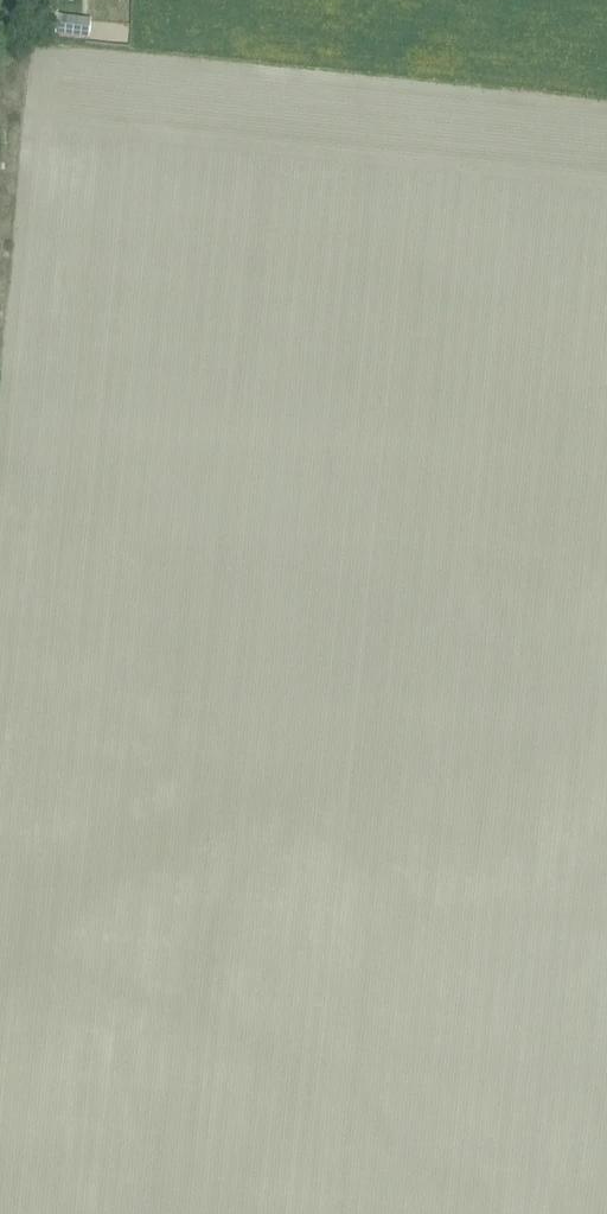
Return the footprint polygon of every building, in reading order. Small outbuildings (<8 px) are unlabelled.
[(57,37),(90,41),(92,21),(59,18),(57,37)]
